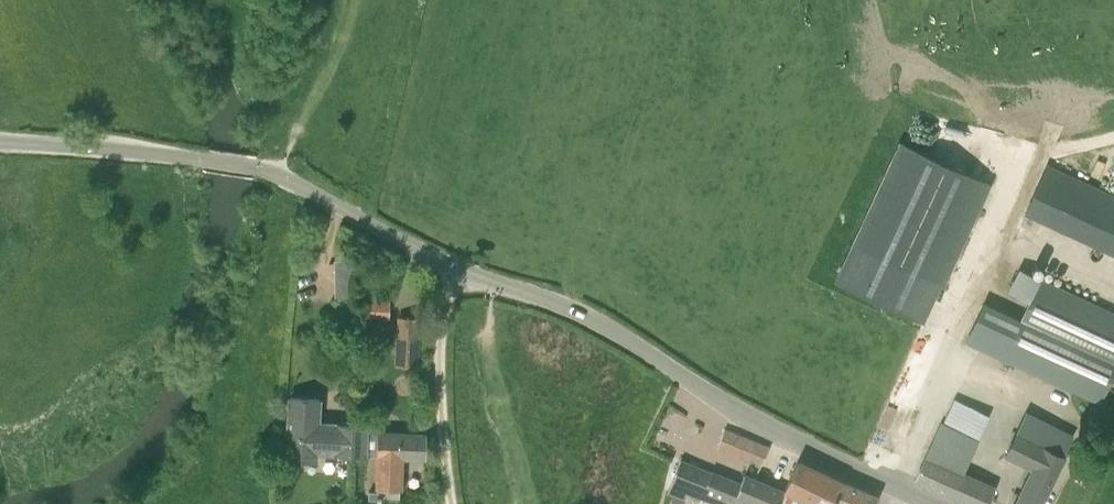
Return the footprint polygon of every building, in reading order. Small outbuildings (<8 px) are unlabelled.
[(931,324),(930,323),(993,178),(907,140),(844,280),(931,324)] [(1047,165),(1026,212),(1113,253),(1113,196),(1047,165)] [(335,274),(354,274),(354,260),(335,260),(335,274)] [(1041,279),(1019,267),(1008,290),(1030,301),(1021,319),(984,303),(967,340),(1100,402),(1113,370),(1113,313),(1041,279)] [(370,314),(394,314),(395,295),(371,295),(370,314)] [(399,317),(397,364),(417,365),(419,318),(399,317)] [(365,454),(366,432),(366,425),(318,422),(320,399),(291,397),(289,419),(288,433),(293,433),(292,457),(316,458),(316,451),(365,454)] [(1075,436),(1025,411),(1006,452),(1031,464),(1015,503),(1039,503),(1075,436)] [(976,437),(957,426),(955,429),(941,423),(931,445),(970,462),(979,441),(975,438),(976,437)] [(762,464),(769,448),(725,429),(717,445),(762,464)] [(399,502),(402,455),(424,456),(425,434),(366,432),(365,454),(377,455),(375,486),(378,487),(378,492),(369,491),(369,498),(378,499),(378,501),(399,502)] [(995,487),(965,473),(926,455),(925,458),(916,478),(975,503),(987,503),(994,488),(995,487)] [(784,492),(744,475),(741,483),(711,471),(711,472),(681,460),(667,493),(673,496),(670,503),(683,503),(688,493),(701,499),(699,503),(779,503),(784,492)] [(845,482),(797,461),(785,488),(795,493),(790,503),(834,503),(845,482)] [(877,496),(845,482),(834,503),(874,503),(877,496)]
